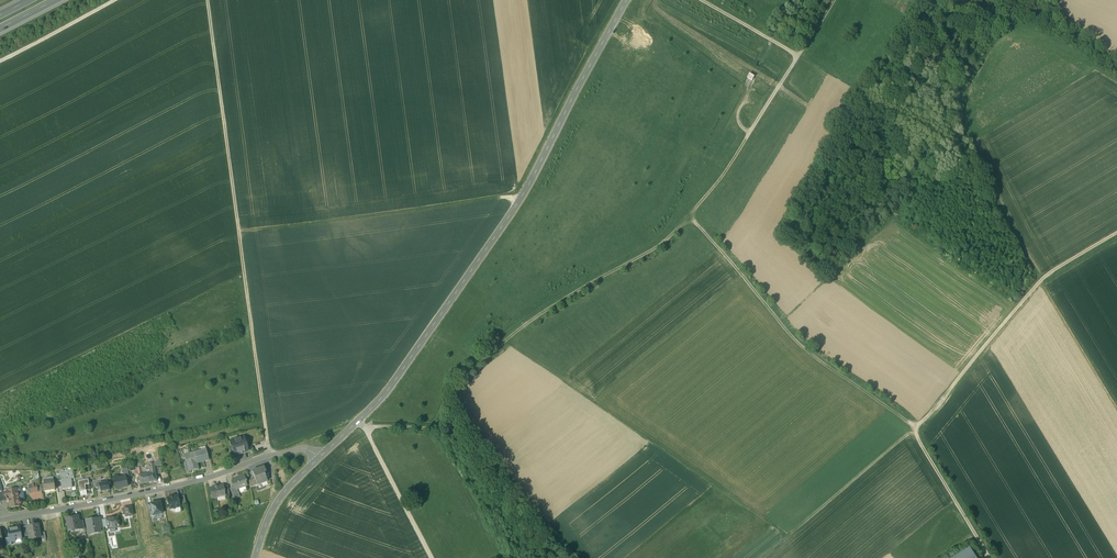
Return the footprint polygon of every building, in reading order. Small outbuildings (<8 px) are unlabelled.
[(459,435),(459,433),(459,431),(457,429),(456,428),(453,427),(451,428),(449,429),(448,431),(448,433),(448,435),(450,437),(451,438),(454,439),(456,438),(458,437),(459,435)] [(248,451),(244,437),(238,438),(242,452),(248,451)] [(238,438),(230,441),(234,455),(242,452),(238,438)] [(206,450),(185,456),(189,471),(198,469),(197,463),(209,460),(206,450)] [(259,469),(257,470),(257,469),(252,471),(255,478),(257,485),(267,481),(264,472),(266,471),(264,467),(259,468),(259,469)] [(151,473),(147,474),(148,483),(156,481),(156,477),(157,476),(157,474),(155,474),(155,470),(150,471),(151,473)] [(68,472),(61,473),(61,475),(62,480),(61,480),(61,481),(62,489),(72,488),(71,479),(74,478),(73,474),(68,475),(68,472)] [(142,475),(138,475),(139,478),(137,478),(138,480),(139,480),(140,484),(148,483),(147,474),(142,475)] [(240,477),(232,480),(234,486),(235,490),(237,489),(247,485),(245,481),(246,481),(243,474),(239,476),(240,477)] [(124,476),(114,479),(116,489),(117,489),(119,490),(121,490),(122,488),(121,488),(127,487),(126,478),(125,476),(124,476)] [(255,478),(249,480),(250,487),(257,485),(255,478)] [(53,479),(43,481),(45,488),(45,489),(49,489),(50,490),(55,490),(54,483),(53,479)] [(88,479),(78,481),(81,496),(91,494),(88,479)] [(107,480),(96,482),(96,484),(96,487),(98,487),(98,490),(100,490),(101,492),(109,490),(108,485),(108,482),(107,482),(107,480)] [(37,484),(29,485),(30,493),(38,492),(38,491),(37,486),(37,484)] [(220,486),(213,487),(210,488),(211,494),(211,495),(211,497),(212,498),(213,498),(216,498),(216,497),(221,496),(225,495),(223,486),(223,485),(220,486)] [(237,489),(235,490),(234,486),(230,488),(234,499),(240,496),(237,489)] [(17,488),(2,491),(5,501),(6,501),(5,500),(9,499),(9,502),(8,504),(9,506),(10,507),(10,508),(20,506),(19,505),(21,504),(22,503),(21,501),(20,500),(19,500),(17,488)] [(184,495),(178,497),(180,506),(186,504),(184,495)] [(178,496),(168,498),(168,501),(167,504),(169,505),(170,509),(173,508),(175,509),(175,508),(176,507),(180,506),(178,497),(178,496)] [(153,515),(162,513),(161,507),(160,502),(150,504),(152,512),(153,515)] [(131,506),(124,507),(126,516),(133,515),(131,506)] [(119,516),(106,518),(108,529),(120,526),(119,516)] [(78,517),(74,517),(73,517),(66,518),(67,525),(69,524),(70,528),(75,528),(75,530),(80,529),(78,521),(79,521),(78,517)] [(98,518),(86,520),(89,534),(91,534),(90,532),(99,531),(100,532),(99,528),(98,519),(98,518)] [(27,526),(28,536),(29,539),(36,538),(36,536),(40,535),(38,524),(34,525),(34,524),(32,523),(31,525),(31,526),(27,526)] [(19,527),(8,529),(10,537),(10,542),(11,542),(15,541),(15,538),(21,537),(19,527)] [(971,549),(956,557),(976,557),(971,549)]
